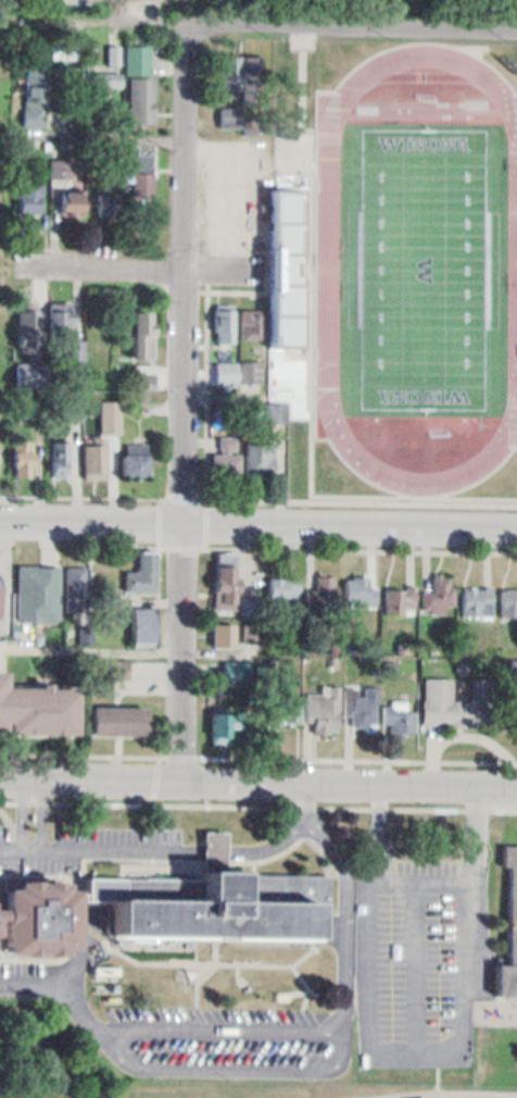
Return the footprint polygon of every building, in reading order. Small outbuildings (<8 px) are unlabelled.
[(220,95),(240,95),(240,55),(220,55),(220,95)] [(262,56),(243,56),(243,92),(262,92),(262,56)] [(26,58),(25,115),(43,124),(47,57),(26,58)] [(123,68),(93,65),(89,117),(121,116),(123,68)] [(130,72),(129,120),(155,122),(156,74),(130,72)] [(240,108),(219,108),(219,128),(240,128),(240,108)] [(42,149),(43,222),(22,222),(18,147),(42,149)] [(152,190),(151,149),(127,147),(129,190),(152,190)] [(73,160),(53,160),(53,179),(73,179),(73,160)] [(61,183),(60,211),(88,211),(86,183),(61,183)] [(97,188),(97,212),(117,213),(122,185),(97,188)] [(50,297),(51,327),(73,326),(74,297),(50,297)] [(17,300),(16,348),(40,348),(39,300),(17,300)] [(122,307),(124,329),(131,330),(134,351),(157,353),(156,304),(122,307)] [(215,342),(234,342),(234,310),(216,309),(215,342)] [(261,340),(261,310),(241,310),(241,340),(261,340)] [(263,362),(218,362),(218,386),(262,387),(263,362)] [(17,389),(48,389),(48,364),(17,364),(17,389)] [(122,402),(102,402),(102,434),(122,434),(122,402)] [(288,423),(288,403),(265,403),(265,423),(288,423)] [(85,474),(83,433),(106,432),(110,479),(85,474)] [(51,434),(52,477),(73,476),(71,435),(51,434)] [(36,490),(16,491),(14,435),(37,435),(36,490)] [(241,437),(214,437),(214,476),(241,476),(241,437)] [(124,440),(125,469),(150,470),(150,441),(124,440)] [(276,444),(247,444),(247,477),(276,477),(276,444)] [(155,548),(156,584),(127,584),(123,563),(138,564),(137,547),(155,548)] [(212,607),(215,553),(239,556),(237,604),(212,607)] [(15,557),(15,616),(60,619),(59,558),(15,557)] [(68,560),(70,606),(87,606),(87,560),(68,560)] [(306,584),(308,606),(333,602),(335,564),(318,565),(317,583),(306,584)] [(419,584),(419,607),(442,608),(442,599),(453,598),(452,566),(432,566),(431,582),(419,584)] [(268,571),(268,588),(242,590),(243,609),(300,609),(301,570),(268,571)] [(344,572),(343,600),(377,602),(376,583),(367,581),(367,570),(344,572)] [(382,578),(384,609),(412,608),(415,579),(382,578)] [(461,579),(492,579),(492,610),(461,610),(461,579)] [(499,581),(516,582),(516,609),(499,610),(499,581)] [(130,602),(131,642),(156,642),(152,607),(130,602)] [(214,616),(214,642),(235,642),(237,617),(214,616)] [(32,681),(32,658),(10,658),(10,681),(32,681)] [(111,679),(129,679),(129,661),(111,661),(111,679)] [(77,728),(76,678),(7,677),(3,663),(0,663),(0,729),(77,728)] [(225,663),(225,682),(252,682),(252,663),(225,663)] [(421,721),(421,672),(459,673),(462,725),(421,721)] [(342,679),(343,707),(351,719),(375,720),(376,678),(342,679)] [(338,681),(340,731),(314,732),(303,714),(305,683),(338,681)] [(272,691),(270,719),(300,721),(300,689),(272,691)] [(414,727),(413,700),(381,698),(382,728),(414,727)] [(90,726),(90,699),(146,701),(146,727),(90,726)] [(211,700),(212,739),(235,739),(234,726),(251,725),(255,703),(211,700)] [(86,869),(199,870),(200,832),(224,833),(224,870),(327,871),(327,916),(315,916),(314,940),(219,939),(105,938),(106,900),(86,900),(86,894),(86,885),(86,869)] [(496,993),(516,993),(516,837),(502,836),(496,993)] [(73,944),(76,894),(79,894),(86,894),(86,885),(74,885),(74,873),(0,871),(0,942),(73,944)]
